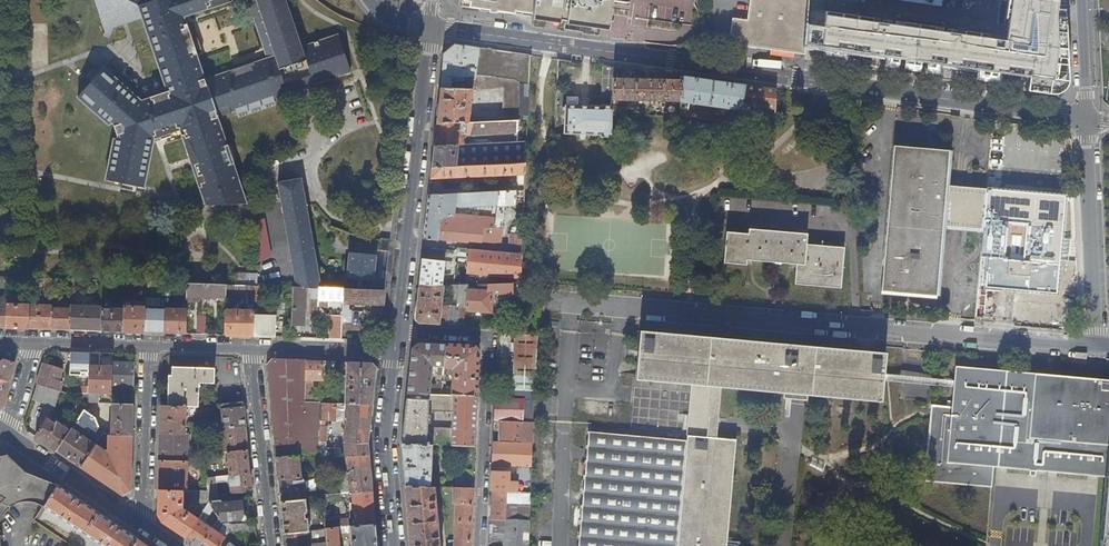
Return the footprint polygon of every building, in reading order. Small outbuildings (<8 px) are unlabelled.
[(276,56),(269,58),(204,78),(194,50),(201,48),(197,37),(190,40),(188,35),(195,32),(190,19),(184,21),(182,15),(225,0),(152,0),(149,1),(148,0),(96,0),(104,23),(108,26),(104,35),(109,38),(115,27),(144,17),(172,91),(145,100),(102,66),(78,95),(121,134),(123,131),(127,133),(132,131),(134,135),(129,138),(127,142),(123,141),(107,178),(140,194),(154,143),(180,134),(206,205),(245,204),(215,116),(234,110),(236,114),(274,102),(272,96),(286,91),(281,85),(306,76),(311,83),(349,71),(337,35),(303,47),(307,60),(281,70),(276,56)] [(269,58),(276,56),(272,46),(271,43),(268,35),(267,33),(264,24),(263,21),(260,12),(259,10),(256,0),(247,0),(269,58)] [(303,47),(285,0),(256,0),(259,10),(260,12),(263,21),(264,24),(267,33),(268,35),(271,43),(272,46),(276,56),(281,70),(307,60),(303,47)] [(462,8),(532,18),(532,17),(534,0),(463,0),(462,8)] [(560,21),(566,22),(607,28),(611,2),(624,3),(624,0),(534,0),(532,17),(560,21)] [(804,55),(805,46),(807,25),(809,0),(751,0),(748,20),(733,18),(731,34),(746,36),(745,46),(804,55)] [(1005,42),(994,41),(993,47),(986,46),(987,35),(965,32),(965,30),(955,29),(953,42),(948,41),(949,37),(948,36),(946,33),(941,32),(941,28),(895,22),(895,26),(889,25),(888,26),(886,27),(885,32),(881,32),(882,18),(872,17),(872,22),(863,21),(863,17),(825,12),(824,20),(821,20),(818,21),(816,23),(815,26),(823,27),(821,48),(825,49),(823,62),(848,65),(850,52),(886,57),(884,70),(897,72),(898,59),(905,60),(903,73),(920,76),(921,62),(926,63),(925,76),(939,78),(940,65),(977,70),(975,83),(1000,86),(1002,73),(1021,76),(1022,71),(1025,71),(1029,72),(1029,73),(1047,76),(1047,74),(1050,75),(1053,58),(1055,37),(1056,34),(1034,31),(1036,16),(1058,19),(1060,7),(1061,0),(1011,0),(1005,42)] [(1056,34),(1058,19),(1036,16),(1034,31),(1056,34)] [(1064,20),(1058,19),(1056,34),(1055,37),(1056,50),(1052,75),(1050,75),(1048,93),(1052,94),(1056,93),(1061,92),(1063,91),(1065,89),(1067,86),(1068,83),(1067,73),(1064,20)] [(607,28),(566,22),(565,25),(607,31),(607,28)] [(807,25),(805,46),(821,48),(823,27),(815,26),(807,25)] [(730,44),(745,46),(746,36),(731,34),(730,44)] [(505,87),(503,120),(519,119),(520,83),(529,83),(531,55),(455,44),(444,52),(436,123),(469,122),(473,90),(505,87)] [(614,77),(614,66),(603,65),(602,96),(613,96),(614,77)] [(1026,90),(1048,93),(1050,75),(1047,74),(1047,76),(1029,73),(1026,90)] [(281,85),(286,91),(311,83),(306,76),(281,85)] [(766,133),(774,134),(776,89),(682,76),(681,79),(681,101),(742,110),(742,109),(750,110),(750,105),(767,108),(767,117),(771,118),(771,121),(767,120),(766,133)] [(617,100),(681,101),(681,79),(614,77),(613,96),(612,105),(612,113),(617,113),(617,100)] [(842,116),(844,99),(833,98),(831,114),(842,116)] [(611,137),(612,113),(612,105),(602,105),(602,106),(566,105),(564,133),(601,135),(601,137),(611,137)] [(469,122),(436,123),(434,146),(463,144),(462,134),(518,130),(519,119),(503,120),(469,122)] [(525,161),(526,140),(524,140),(518,141),(512,141),(463,144),(434,146),(431,167),(447,166),(525,161)] [(979,215),(983,188),(945,185),(948,150),(893,145),(880,289),(936,294),(942,224),(978,227),(979,215)] [(524,191),(525,161),(447,166),(431,167),(430,179),(519,174),(519,185),(495,186),(495,192),(516,191),(524,191)] [(284,219),(289,251),(297,287),(306,287),(310,287),(319,288),(312,247),(307,215),(300,178),(277,182),(282,209),(278,210),(279,214),(282,214),(284,219)] [(1065,196),(983,188),(979,215),(1005,218),(1003,243),(993,242),(989,284),(1057,290),(1065,196)] [(438,237),(500,243),(504,211),(504,206),(516,205),(516,191),(495,192),(470,193),(466,193),(429,195),(426,216),(424,239),(438,240),(438,237)] [(248,223),(258,260),(272,256),(263,219),(248,223)] [(772,252),(773,229),(748,227),(748,233),(726,231),(725,248),(772,252)] [(772,252),(843,258),(844,245),(806,242),(807,231),(773,229),(772,252)] [(506,242),(516,243),(517,234),(508,233),(506,242)] [(376,249),(389,251),(390,240),(377,239),(376,249)] [(467,273),(469,249),(469,248),(457,247),(457,248),(453,285),(466,285),(467,273)] [(841,286),(843,258),(772,252),(725,248),(724,262),(747,264),(748,261),(748,258),(754,258),(790,261),(796,261),(796,265),(795,282),(841,286)] [(467,273),(521,279),(522,253),(469,249),(467,273)] [(347,277),(373,280),(376,254),(350,251),(347,277)] [(445,261),(422,259),(421,269),(419,287),(444,286),(445,286),(449,286),(449,281),(443,281),(445,261)] [(254,285),(258,286),(258,273),(235,272),(235,285),(254,285)] [(468,285),(521,283),(521,279),(467,273),(466,285),(468,285)] [(70,329),(101,331),(102,309),(102,306),(75,305),(76,279),(72,279),(72,300),(70,329)] [(52,304),(53,281),(44,280),(42,304),(52,304)] [(206,297),(206,284),(187,283),(187,301),(198,301),(198,297),(206,297)] [(225,297),(225,284),(206,284),(206,297),(225,297)] [(252,336),(254,309),(254,301),(254,285),(235,285),(225,284),(225,297),(224,335),(252,336)] [(493,291),(493,295),(514,295),(514,284),(488,285),(488,291),(493,291)] [(468,290),(468,285),(466,285),(453,285),(449,286),(449,301),(467,302),(468,290)] [(444,286),(419,287),(418,295),(415,319),(418,323),(429,324),(440,324),(442,305),(443,300),(445,286),(444,286)] [(306,326),(306,287),(297,287),(294,287),(292,325),(306,326)] [(318,305),(319,288),(310,287),(309,311),(318,311),(318,305)] [(343,301),(343,289),(319,288),(318,305),(329,306),(329,300),(343,301)] [(383,304),(385,290),(343,289),(343,301),(343,314),(342,321),(351,321),(351,307),(348,307),(348,303),(383,304)] [(478,290),(468,290),(467,302),(467,307),(467,311),(492,312),(493,295),(493,291),(488,291),(478,290)] [(51,329),(70,329),(72,300),(62,299),(62,307),(52,307),(51,329)] [(6,327),(28,328),(29,305),(7,304),(6,327)] [(28,328),(51,329),(52,307),(52,304),(42,304),(29,304),(29,305),(28,328)] [(442,305),(440,324),(466,325),(467,311),(467,307),(442,305)] [(101,331),(122,331),(124,309),(112,309),(112,306),(109,306),(109,309),(102,309),(101,331)] [(122,331),(144,332),(145,307),(145,306),(124,306),(124,309),(122,331)] [(144,332),(163,333),(164,308),(145,307),(144,332)] [(163,333),(187,333),(187,308),(164,308),(163,333)] [(252,336),(275,336),(275,315),(258,314),(258,309),(254,309),(252,336)] [(330,338),(342,338),(342,321),(343,314),(331,314),(330,338)] [(197,334),(205,334),(206,318),(197,318),(197,334)] [(709,386),(719,388),(782,393),(880,402),(885,353),(808,346),(639,331),(634,380),(688,385),(709,386)] [(500,362),(514,363),(515,333),(501,332),(501,343),(500,362)] [(535,391),(537,334),(515,333),(514,363),(513,390),(535,391)] [(410,362),(407,392),(430,393),(431,373),(434,373),(434,370),(432,370),(432,365),(437,365),(435,393),(442,394),(442,388),(444,368),(446,343),(419,342),(412,347),(410,362)] [(472,344),(446,343),(444,368),(457,369),(457,373),(455,373),(454,382),(452,385),(452,389),(442,388),(442,394),(477,395),(479,351),(472,344)] [(91,352),(71,351),(71,371),(90,372),(91,352)] [(100,352),(91,352),(90,372),(90,386),(89,394),(89,400),(89,402),(97,402),(97,393),(111,394),(111,393),(112,390),(112,365),(100,364),(100,352)] [(305,401),(307,360),(273,358),(267,364),(277,457),(299,455),(312,453),(319,453),(321,402),(305,401)] [(15,363),(3,359),(2,362),(0,361),(0,378),(9,381),(15,363)] [(323,360),(307,360),(305,401),(321,402),(322,395),(312,395),(313,379),(319,380),(319,385),(322,385),(323,360)] [(322,395),(321,402),(334,402),(335,361),(323,360),(322,385),(322,395)] [(112,361),(112,365),(112,390),(115,390),(115,387),(134,387),(134,362),(112,361)] [(372,362),(346,361),(345,403),(348,403),(373,403),(374,389),(377,367),(372,362)] [(63,369),(44,363),(37,383),(60,390),(63,380),(60,379),(63,369)] [(1099,545),(1108,545),(1108,378),(955,365),(952,406),(931,404),(924,481),(991,486),(993,465),(1106,476),(1099,545)] [(167,405),(186,406),(190,406),(197,406),(199,406),(199,381),(196,381),(196,375),(199,375),(199,379),(207,379),(208,371),(200,370),(200,367),(172,366),(171,385),(168,385),(167,405)] [(2,405),(9,381),(0,378),(0,406),(2,405)] [(60,390),(37,383),(33,398),(55,405),(60,390)] [(90,386),(70,384),(70,393),(78,393),(89,394),(90,386)] [(688,385),(684,435),(704,437),(709,386),(688,385)] [(704,437),(715,437),(719,388),(709,386),(704,437)] [(513,390),(497,389),(496,400),(495,420),(534,421),(535,391),(513,390)] [(430,393),(407,392),(405,410),(402,443),(433,444),(475,446),(477,395),(442,394),(435,393),(430,393)] [(134,394),(111,393),(111,394),(111,403),(113,403),(133,404),(134,394)] [(199,420),(199,422),(200,430),(213,429),(246,425),(243,401),(199,406),(197,406),(198,414),(223,413),(224,421),(219,421),(219,419),(199,420)] [(334,402),(321,402),(319,453),(319,458),(339,456),(339,448),(339,447),(328,447),(329,425),(326,425),(327,419),(336,420),(336,402),(334,402)] [(132,434),(133,404),(113,403),(111,430),(108,430),(107,433),(132,434)] [(369,433),(373,403),(348,403),(344,437),(344,441),(344,448),(345,455),(346,455),(369,453),(368,442),(369,433)] [(161,405),(160,432),(185,433),(186,406),(167,405),(161,405)] [(85,409),(77,422),(84,427),(88,425),(97,430),(99,426),(95,415),(85,409)] [(47,419),(36,436),(57,450),(70,431),(56,422),(55,424),(47,419)] [(500,430),(500,440),(522,441),(522,422),(503,421),(503,430),(500,430)] [(189,425),(188,433),(201,434),(200,430),(199,422),(193,422),(192,425),(189,425)] [(248,449),(246,425),(213,429),(213,436),(223,435),(224,452),(248,449)] [(729,505),(735,439),(715,438),(715,437),(704,437),(684,435),(614,429),(588,427),(578,545),(725,545),(729,505)] [(70,431),(57,450),(80,466),(95,443),(72,428),(70,431)] [(160,432),(159,460),(187,461),(188,433),(185,433),(160,432)] [(95,443),(80,466),(123,495),(131,491),(132,434),(107,433),(102,434),(95,443)] [(533,444),(494,442),(493,464),(526,465),(526,474),(522,481),(522,492),(531,492),(533,444)] [(433,444),(402,443),(404,463),(406,485),(431,486),(433,444)] [(5,448),(0,460),(0,526),(3,517),(10,506),(13,503),(19,501),(26,500),(29,500),(36,502),(39,503),(44,506),(55,489),(48,485),(28,471),(5,448)] [(228,458),(230,475),(250,473),(248,449),(224,452),(222,452),(223,458),(228,458)] [(319,458),(319,453),(312,453),(315,475),(321,475),(319,458)] [(371,476),(369,453),(346,455),(348,470),(345,470),(345,474),(340,474),(342,492),(351,491),(355,525),(375,523),(374,511),(371,476)] [(299,455),(277,457),(279,479),(301,477),(299,455)] [(159,460),(158,489),(186,490),(187,461),(159,460)] [(510,472),(493,472),(492,491),(521,492),(521,488),(518,488),(518,481),(509,481),(510,472)] [(206,477),(208,490),(210,501),(222,500),(224,500),(223,493),(217,494),(216,482),(231,481),(232,493),(244,491),(244,485),(252,484),(250,473),(230,475),(206,477)] [(301,477),(279,479),(281,501),(306,498),(305,493),(303,476),(301,477)] [(44,506),(104,545),(133,545),(137,537),(58,484),(55,489),(44,506)] [(406,485),(408,518),(411,545),(440,545),(435,486),(431,486),(406,485)] [(473,488),(456,487),(455,503),(457,503),(456,545),(471,545),(473,488)] [(186,490),(158,489),(158,513),(162,521),(186,537),(198,518),(180,505),(179,503),(182,503),(182,501),(209,502),(210,501),(208,490),(186,490)] [(522,492),(521,492),(492,491),(491,531),(490,545),(529,545),(531,492),(522,492)] [(306,498),(281,501),(284,532),(309,530),(307,517),(305,517),(304,512),(307,512),(306,498)] [(222,500),(210,501),(221,520),(242,519),(244,520),(245,520),(246,520),(248,518),(247,517),(247,515),(245,515),(243,515),(243,514),(246,513),(245,503),(242,503),(242,501),(222,503),(222,500)] [(347,517),(325,520),(325,522),(318,522),(319,529),(326,529),(326,528),(348,526),(347,517)] [(186,537),(199,545),(219,545),(226,536),(201,519),(198,518),(186,537)] [(229,532),(235,532),(250,531),(256,530),(256,522),(230,525),(230,526),(225,527),(229,532)] [(375,523),(355,525),(348,526),(326,528),(326,529),(327,542),(327,545),(340,545),(339,534),(350,532),(352,545),(377,545),(375,523)] [(284,532),(285,543),(293,543),(293,545),(299,545),(308,545),(307,534),(310,534),(310,530),(309,530),(284,532)] [(133,545),(150,545),(137,537),(133,545)]
